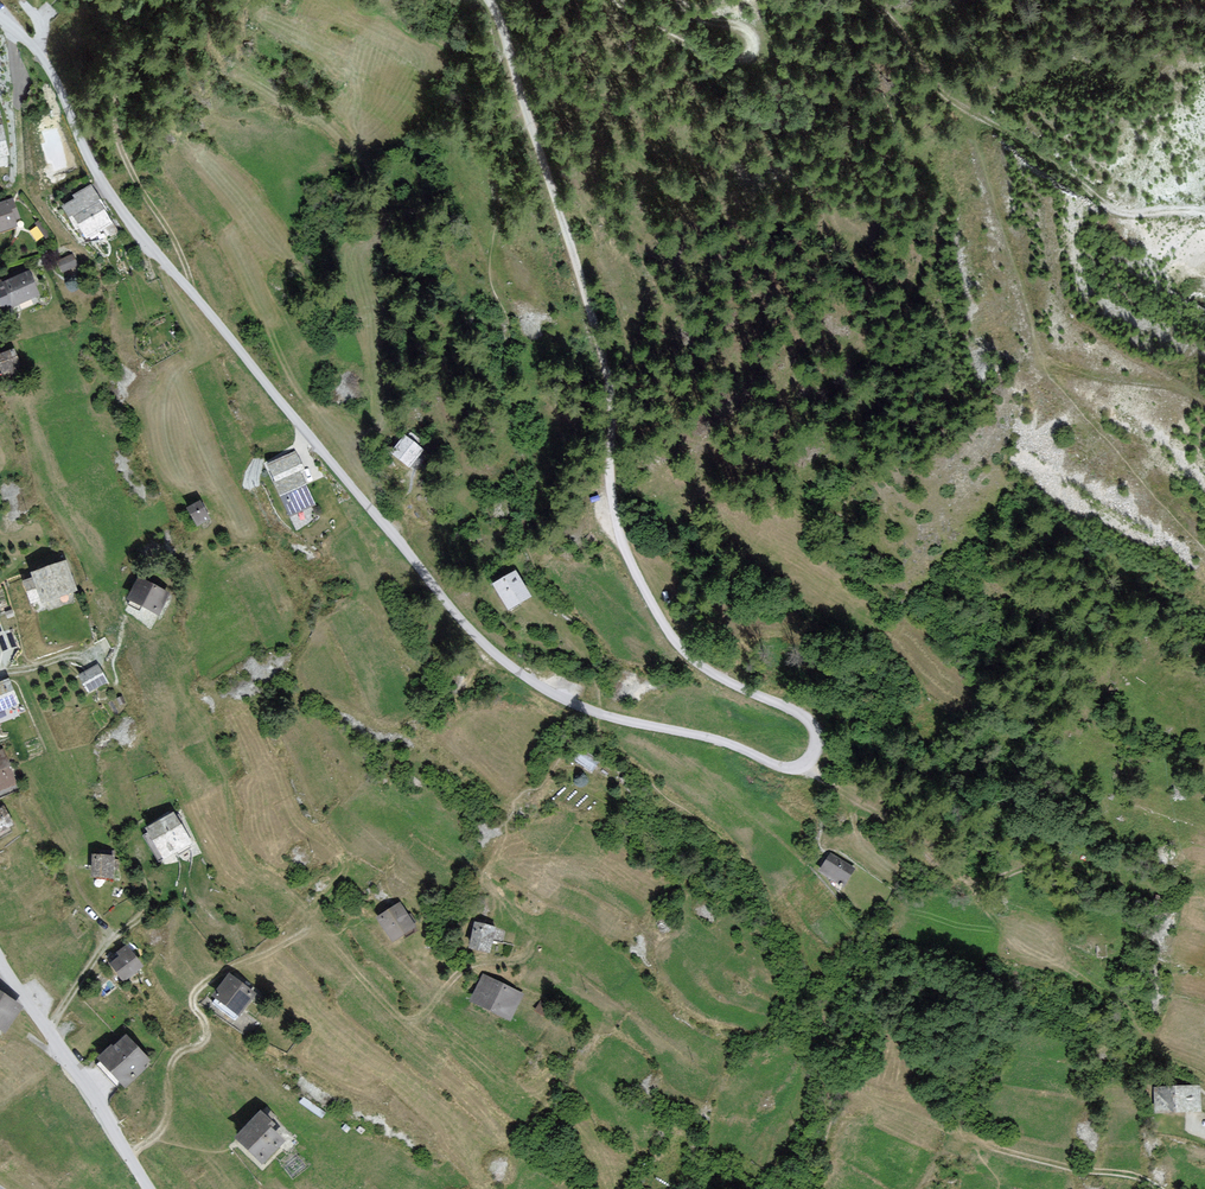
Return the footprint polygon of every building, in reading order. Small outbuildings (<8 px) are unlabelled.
[(100,204),(90,187),(76,195),(78,199),(64,207),(75,226),(80,223),(87,235),(110,221),(100,204)] [(0,205),(0,232),(17,226),(14,218),(18,217),(12,201),(0,205)] [(77,265),(72,255),(61,260),(65,270),(77,265)] [(0,288),(0,301),(3,308),(37,294),(28,272),(1,283),(3,287),(0,288)] [(13,351),(0,355),(0,363),(2,371),(12,368),(18,366),(13,351)] [(420,441),(411,434),(409,438),(405,435),(392,453),(409,465),(416,456),(421,450),(416,446),(420,441)] [(302,469),(295,453),(269,465),(292,512),(311,503),(302,482),(304,481),(299,471),(302,469)] [(209,518),(200,503),(189,509),(198,525),(209,518)] [(76,590),(66,562),(33,573),(36,579),(25,583),(32,601),(42,598),(43,602),(76,590)] [(521,582),(514,572),(495,584),(511,608),(530,596),(521,582)] [(168,593),(140,579),(130,598),(158,612),(168,593)] [(105,679),(98,666),(81,676),(89,689),(105,679)] [(9,681),(0,684),(0,708),(17,702),(9,681)] [(582,751),(576,760),(591,770),(597,761),(582,751)] [(2,752),(0,753),(0,789),(14,783),(6,763),(2,752)] [(4,808),(0,810),(0,831),(13,824),(4,808)] [(184,833),(173,813),(147,828),(164,857),(190,843),(184,833)] [(854,867),(831,854),(826,862),(821,870),(844,883),(854,867)] [(114,856),(95,855),(94,876),(113,876),(114,856)] [(414,927),(400,905),(381,917),(388,928),(396,938),(414,927)] [(502,931),(477,924),(471,948),(480,950),(488,952),(492,937),(500,939),(502,931)] [(142,966),(128,947),(119,952),(122,956),(111,963),(118,974),(122,980),(142,966)] [(253,993),(229,975),(214,995),(238,1013),(248,1000),(253,993)] [(521,992),(484,975),(473,999),(509,1016),(521,992)] [(0,991),(0,1026),(5,1029),(21,1005),(4,994),(0,991)] [(147,1060),(125,1036),(113,1048),(100,1059),(123,1083),(147,1060)] [(1199,1110),(1198,1087),(1155,1089),(1156,1112),(1199,1110)] [(274,1123),(260,1112),(237,1138),(248,1148),(263,1161),(283,1139),(270,1128),(274,1123)]
